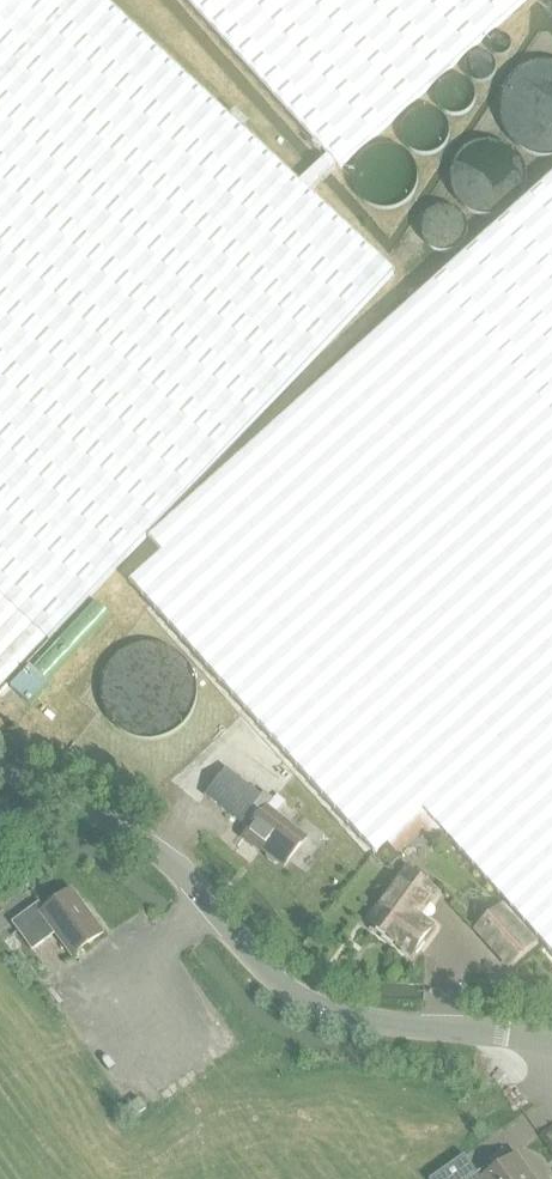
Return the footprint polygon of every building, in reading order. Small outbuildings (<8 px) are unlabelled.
[(47,646),(395,278),(101,0),(0,0),(0,602),(47,646)] [(344,173),(533,0),(187,0),(344,173)] [(151,540),(163,554),(131,584),(373,855),(423,811),(551,955),(551,178),(151,540)] [(47,646),(0,602),(0,695),(47,646)] [(11,691),(29,708),(48,688),(30,671),(11,691)] [(204,799),(205,800),(247,833),(241,841),(256,853),(259,849),(284,869),(306,841),(276,818),(286,805),(277,798),(274,802),(266,795),(263,799),(226,771),(204,799)] [(422,911),(435,893),(407,873),(394,890),(393,890),(367,926),(397,948),(398,947),(413,958),(425,942),(410,931),(423,912),(422,911)] [(73,893),(47,912),(40,903),(13,924),(34,951),(57,934),(74,957),(104,934),(73,893)] [(539,943),(504,903),(475,929),(510,969),(539,943)] [(141,1097),(127,1107),(135,1119),(149,1109),(141,1097)] [(475,1178),(532,1178),(517,1157),(492,1175),(489,1170),(479,1177),(475,1178)] [(435,1178),(475,1178),(479,1177),(466,1159),(465,1158),(435,1178)]
